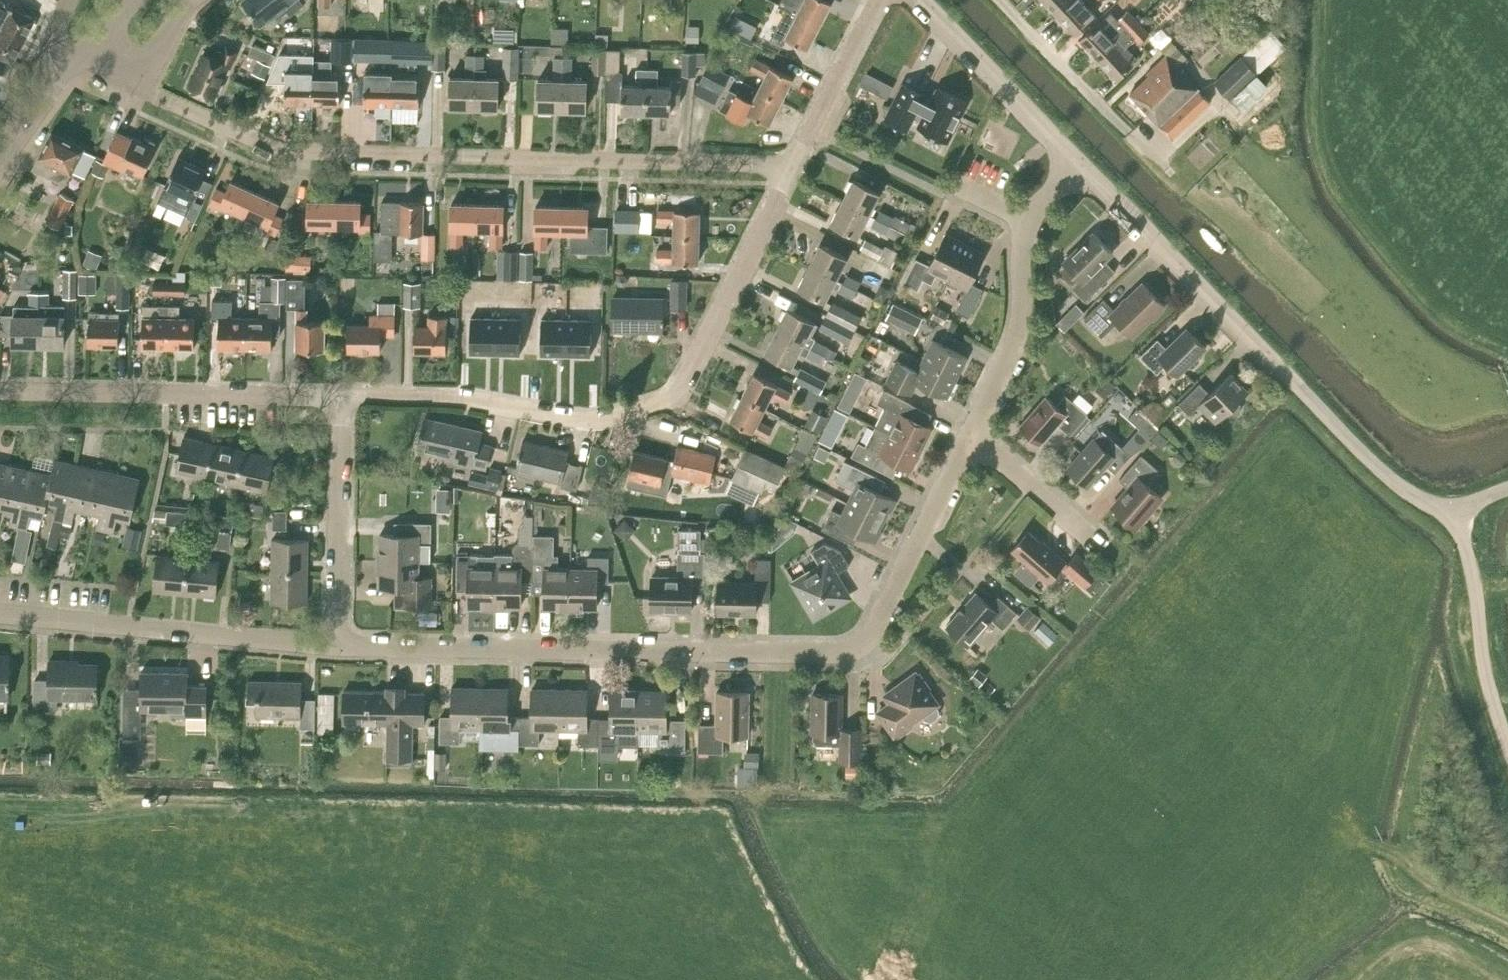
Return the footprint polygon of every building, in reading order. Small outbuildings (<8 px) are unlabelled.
[(261,24),(275,13),(278,17),(287,10),(291,14),(304,4),(307,0),(244,0),(261,24)] [(797,14),(819,25),(831,2),(827,0),(780,0),(778,4),(797,14)] [(1057,15),(1073,0),(1043,0),(1057,15)] [(1057,15),(1075,34),(1092,19),(1091,19),(1096,14),(1089,7),(1084,2),(1087,0),(1073,0),(1057,15)] [(23,36),(33,18),(0,1),(0,24),(23,36)] [(1176,21),(1185,13),(1176,4),(1167,12),(1176,21)] [(1127,10),(1117,20),(1109,28),(1101,21),(1097,25),(1097,24),(1081,40),(1099,59),(1119,40),(1139,22),(1127,10)] [(807,48),(819,25),(797,14),(791,27),(776,19),(771,29),(786,36),(785,37),(807,48)] [(740,32),(746,21),(737,16),(731,27),(740,32)] [(1137,58),(1130,51),(1149,34),(1139,22),(1119,40),(1099,59),(1117,78),(1133,63),(1137,58)] [(11,61),(23,36),(0,24),(0,56),(11,61)] [(699,26),(687,26),(687,42),(698,42),(699,26)] [(494,28),(494,41),(514,41),(515,28),(494,28)] [(569,28),(552,28),(552,43),(569,43),(569,28)] [(608,33),(595,33),(595,45),(608,46),(608,33)] [(750,47),(754,39),(743,33),(738,41),(750,47)] [(276,55),(274,58),(287,65),(289,62),(301,37),(285,36),(276,55)] [(1174,37),(1165,47),(1180,61),(1189,50),(1174,37)] [(332,60),(332,62),(339,62),(339,63),(351,63),(352,39),(333,39),(332,60)] [(365,104),(392,105),(393,39),(374,39),(354,39),(354,60),(377,61),(377,70),(365,70),(365,104)] [(418,40),(393,39),(392,105),(420,106),(421,72),(407,71),(407,62),(417,62),(418,40)] [(274,58),(276,55),(253,44),(248,54),(261,60),(255,73),(265,78),(271,64),(272,65),(274,58)] [(433,45),(433,69),(445,69),(445,45),(433,45)] [(230,67),(237,50),(227,46),(224,52),(219,50),(215,58),(204,54),(190,86),(214,97),(228,66),(230,67)] [(563,46),(550,46),(550,56),(563,56),(563,46)] [(519,47),(505,47),(504,78),(518,79),(519,47)] [(593,49),(593,74),(605,74),(605,50),(593,49)] [(622,101),(621,111),(646,112),(647,69),(637,69),(636,80),(640,80),(639,86),(623,85),(623,73),(620,73),(620,50),(607,50),(606,101),(622,101)] [(704,65),(704,52),(683,52),(683,75),(696,75),(696,65),(704,65)] [(450,106),(474,107),(476,54),(467,54),(466,77),(451,77),(450,106)] [(476,54),(474,107),(498,108),(499,78),(484,78),(485,55),(476,54)] [(1182,71),(1167,55),(1146,74),(1148,76),(1130,93),(1169,134),(1172,138),(1211,102),(1182,71)] [(538,109),(562,110),(563,57),(555,56),(554,80),(539,79),(538,109)] [(1258,74),(1242,56),(1215,81),(1231,99),(1258,74)] [(563,57),(562,110),(586,110),(587,80),(572,80),(573,57),(563,57)] [(759,89),(781,100),(793,77),(771,66),(770,66),(755,59),(751,69),(765,76),(759,89)] [(313,103),(314,60),(313,60),(313,69),(286,68),(285,102),(313,103)] [(314,60),(313,103),(341,104),(341,74),(332,74),(332,70),(332,62),(332,60),(314,60)] [(699,82),(721,93),(729,75),(707,65),(699,82)] [(647,69),(646,112),(671,112),(672,103),(680,104),(681,79),(673,79),(672,86),(654,86),(654,80),(658,80),(658,69),(647,69)] [(868,73),(861,85),(886,98),(892,85),(868,73)] [(902,83),(888,111),(911,123),(914,118),(921,121),(918,127),(947,141),(967,102),(938,88),(931,102),(924,99),(926,95),(902,83)] [(769,124),(781,100),(759,89),(753,102),(737,94),(729,90),(719,109),(743,120),(747,112),(769,124)] [(125,170),(126,167),(144,175),(156,147),(154,146),(156,142),(145,138),(143,141),(133,137),(132,138),(123,134),(117,132),(116,134),(103,161),(125,170)] [(96,155),(83,148),(55,134),(53,133),(52,134),(41,156),(40,156),(33,168),(65,184),(72,171),(85,177),(96,155)] [(170,206),(187,213),(185,216),(195,221),(213,183),(203,178),(207,170),(178,157),(159,201),(170,206)] [(105,177),(109,164),(97,158),(91,172),(105,177)] [(843,201),(869,214),(873,206),(880,193),(854,179),(843,201)] [(245,214),(255,192),(231,181),(226,192),(217,188),(210,204),(220,209),(222,204),(245,214)] [(59,227),(74,199),(61,192),(47,221),(56,226),(59,227)] [(279,202),(255,192),(245,214),(269,225),(267,230),(277,234),(284,218),(274,214),(279,202)] [(696,201),(696,193),(672,193),(672,201),(696,201)] [(334,226),(335,200),(309,200),(309,213),(298,212),(297,230),(308,230),(309,225),(334,226)] [(361,201),(335,200),(334,226),(360,226),(360,231),(371,232),(371,214),(361,214),(361,201)] [(843,201),(831,222),(858,236),(865,222),(902,241),(905,234),(905,233),(877,218),(843,201)] [(422,233),(423,233),(424,203),(402,202),(383,202),(382,231),(376,231),(375,260),(392,260),(392,232),(401,232),(401,233),(422,233)] [(477,229),(478,204),(452,203),(451,228),(452,228),(452,245),(463,246),(463,229),(477,229)] [(504,205),(478,204),(477,229),(491,230),(491,246),(502,246),(503,230),(504,205)] [(562,232),(562,206),(536,206),(535,231),(536,231),(536,248),(547,248),(547,231),(562,232)] [(589,207),(562,206),(562,232),(571,232),(571,251),(607,252),(608,226),(588,226),(589,207)] [(615,232),(640,232),(641,208),(615,207),(615,232)] [(674,236),(699,236),(700,210),(675,210),(658,210),(658,221),(675,221),(674,236)] [(905,234),(914,238),(914,237),(919,225),(895,215),(894,217),(881,210),(877,218),(905,233),(905,234)] [(423,233),(422,233),(422,245),(435,245),(435,233),(423,233)] [(1073,288),(1085,300),(1116,271),(1105,260),(1113,252),(1094,233),(1064,262),(1081,281),(1073,288)] [(965,243),(946,234),(930,265),(916,258),(904,283),(918,290),(923,279),(932,284),(937,274),(948,279),(961,252),(965,243)] [(281,241),(269,236),(265,247),(277,252),(281,241)] [(699,262),(699,236),(674,236),(674,250),(657,250),(657,260),(673,261),(673,262),(699,262)] [(861,249),(879,258),(895,266),(902,253),(885,245),(884,248),(866,239),(861,249)] [(969,317),(983,289),(971,282),(985,253),(965,243),(961,252),(948,279),(967,289),(956,310),(969,317)] [(809,265),(836,279),(847,257),(821,244),(809,265)] [(371,246),(358,245),(357,259),(370,260),(371,246)] [(89,250),(83,264),(96,270),(102,255),(89,250)] [(505,272),(505,279),(517,279),(518,251),(505,251),(505,272)] [(521,251),(520,280),(533,280),(533,252),(521,251)] [(289,254),(288,270),(311,271),(311,255),(289,254)] [(809,265),(798,287),(825,300),(832,287),(853,297),(857,289),(843,282),(836,279),(809,265)] [(77,270),(65,269),(64,298),(77,298),(77,270)] [(79,273),(80,293),(96,293),(96,273),(79,273)] [(131,308),(132,274),(117,273),(117,308),(131,308)] [(625,286),(629,281),(625,275),(619,274),(616,279),(619,285),(625,286)] [(843,282),(857,289),(861,282),(847,274),(843,282)] [(219,348),(245,348),(246,318),(230,317),(230,304),(224,304),(225,275),(208,275),(207,304),(219,304),(219,348)] [(281,319),(281,302),(285,302),(285,276),(273,276),(272,302),(260,301),(259,318),(246,318),(245,348),(273,349),(273,319),(281,319)] [(287,309),(297,309),(300,309),(300,303),(300,279),(287,279),(287,303),(287,309)] [(672,280),(672,308),(686,308),(686,280),(672,280)] [(448,281),(448,295),(458,295),(458,281),(448,281)] [(164,293),(169,294),(169,282),(154,282),(154,293),(164,293)] [(169,294),(170,294),(185,294),(185,282),(169,282),(169,294)] [(421,282),(406,282),(405,306),(421,306),(421,282)] [(530,283),(511,282),(511,294),(529,295),(530,283)] [(544,282),(532,282),(532,291),(544,291),(544,282)] [(1151,317),(1153,319),(1163,309),(1161,307),(1164,304),(1143,283),(1115,310),(1104,299),(1084,318),(1102,337),(1118,321),(1132,336),(1151,317)] [(874,298),(883,302),(889,289),(881,285),(874,298)] [(561,316),(579,316),(580,289),(561,288),(561,316)] [(13,344),(39,344),(40,289),(31,289),(30,315),(27,315),(28,310),(17,310),(17,314),(1,314),(0,335),(13,335),(13,344)] [(40,289),(39,344),(65,345),(65,315),(65,306),(49,305),(49,289),(40,289)] [(613,330),(663,331),(663,298),(613,297),(613,330)] [(395,335),(395,315),(395,302),(379,302),(378,315),(371,314),(371,325),(349,324),(349,350),(381,351),(381,335),(395,335)] [(855,329),(861,317),(833,302),(827,314),(855,329)] [(886,318),(915,333),(923,317),(894,303),(886,318)] [(143,346),(169,347),(169,306),(159,305),(158,317),(143,317),(143,346)] [(931,317),(943,324),(949,312),(936,305),(931,317)] [(169,306),(169,347),(195,348),(195,318),(180,318),(180,306),(169,306)] [(776,330),(777,330),(824,354),(828,346),(815,340),(816,338),(812,336),(818,324),(788,308),(776,330)] [(297,309),(297,350),(325,350),(325,322),(307,322),(307,309),(300,309),(297,309)] [(100,312),(100,318),(89,318),(89,346),(119,346),(119,318),(119,312),(100,312)] [(820,328),(849,342),(855,330),(827,315),(820,328)] [(429,326),(415,326),(415,352),(447,352),(447,326),(447,316),(430,316),(429,326)] [(450,316),(450,332),(459,333),(459,316),(450,316)] [(495,317),(470,317),(469,353),(494,353),(495,317)] [(520,354),(520,318),(495,317),(494,353),(520,354)] [(541,318),(540,354),(566,354),(566,318),(541,318)] [(591,355),(591,318),(566,318),(566,354),(591,355)] [(1206,348),(1187,328),(1167,348),(1158,339),(1141,356),(1157,373),(1167,364),(1178,375),(1187,366),(1189,367),(1194,367),(1200,361),(1200,356),(1199,355),(1206,348)] [(824,354),(777,330),(765,352),(792,365),(799,351),(820,362),(824,354)] [(958,377),(968,357),(933,340),(923,360),(958,377)] [(833,358),(836,351),(828,347),(824,355),(833,358)] [(858,355),(851,367),(860,372),(867,359),(858,355)] [(958,377),(923,360),(917,371),(898,361),(887,382),(911,393),(916,382),(947,398),(958,377)] [(821,392),(827,381),(801,368),(795,379),(821,392)] [(755,373),(743,396),(765,407),(771,395),(786,402),(791,392),(777,385),(777,384),(755,373)] [(868,379),(856,373),(850,385),(862,391),(868,379)] [(1237,414),(1241,411),(1241,404),(1238,401),(1248,390),(1231,373),(1210,393),(1200,382),(1179,404),(1190,415),(1200,404),(1217,422),(1227,411),(1230,414),(1237,414)] [(1106,376),(1094,388),(1104,398),(1116,385),(1106,376)] [(838,405),(857,414),(865,398),(845,389),(838,405)] [(875,426),(922,449),(932,428),(926,425),(908,416),(914,404),(892,394),(884,390),(878,403),(885,407),(881,414),(875,426)] [(1058,423),(1070,434),(1087,414),(1066,395),(1056,406),(1046,396),(1020,426),(1040,444),(1058,423)] [(765,407),(743,396),(731,419),(753,431),(753,430),(768,438),(773,428),(758,420),(765,408),(765,407)] [(1154,421),(1167,409),(1160,402),(1153,400),(1140,407),(1154,421)] [(814,410),(806,425),(819,432),(827,417),(814,410)] [(455,460),(486,467),(491,446),(479,443),(482,431),(425,418),(418,449),(456,458),(455,460)] [(1137,428),(1149,437),(1156,429),(1145,419),(1137,428)] [(852,456),(859,459),(881,470),(887,458),(912,470),(922,449),(875,426),(869,438),(865,446),(859,442),(852,456)] [(819,441),(832,447),(838,435),(825,429),(819,441)] [(1151,438),(1162,448),(1169,440),(1157,430),(1151,438)] [(207,478),(214,444),(184,437),(176,471),(207,478)] [(1088,486),(1106,465),(1115,473),(1131,455),(1113,439),(1105,448),(1094,438),(1068,468),(1088,486)] [(523,440),(516,472),(536,477),(537,475),(562,481),(561,486),(577,490),(583,466),(567,462),(569,451),(523,440)] [(845,446),(835,442),(832,449),(842,454),(845,446)] [(245,450),(214,444),(207,478),(237,484),(245,450)] [(820,445),(815,456),(825,461),(830,450),(820,445)] [(635,450),(629,476),(661,483),(663,472),(710,482),(716,455),(677,446),(674,460),(635,450)] [(795,446),(787,461),(799,468),(808,453),(795,446)] [(776,488),(786,466),(746,448),(729,486),(746,495),(751,486),(762,490),(765,483),(776,488)] [(275,457),(245,450),(237,484),(267,491),(275,457)] [(1173,455),(1173,459),(1179,464),(1184,464),(1186,461),(1186,457),(1180,452),(1176,452),(1173,455)] [(1136,527),(1162,496),(1147,484),(1159,470),(1141,455),(1119,480),(1129,488),(1113,507),(1136,527)] [(55,460),(51,475),(52,476),(47,500),(59,502),(56,518),(64,520),(76,465),(55,460)] [(886,520),(896,500),(872,488),(878,476),(854,464),(845,460),(835,481),(854,491),(848,502),(886,520)] [(0,464),(0,505),(1,506),(11,466),(0,464)] [(88,509),(97,469),(76,465),(64,520),(73,521),(76,506),(88,509)] [(19,526),(31,471),(11,466),(1,506),(14,508),(11,524),(19,526)] [(468,483),(498,490),(502,469),(491,466),(489,474),(471,469),(468,483)] [(118,474),(97,469),(88,509),(101,512),(97,527),(106,529),(118,474)] [(51,475),(31,471),(19,526),(27,528),(31,512),(44,515),(47,500),(52,476),(51,475)] [(118,474),(106,529),(114,531),(118,516),(131,519),(140,479),(118,474)] [(590,499),(604,501),(607,485),(593,482),(590,499)] [(507,495),(497,495),(497,505),(507,505),(507,495)] [(848,502),(843,514),(833,509),(823,529),(846,540),(852,529),(876,541),(886,520),(848,502)] [(249,515),(262,517),(264,505),(251,503),(249,515)] [(489,506),(488,523),(496,524),(497,507),(489,506)] [(168,510),(166,524),(176,524),(189,526),(194,526),(195,512),(168,510)] [(273,529),(287,529),(287,510),(274,510),(273,529)] [(214,528),(233,530),(234,516),(215,514),(214,528)] [(785,517),(781,525),(793,531),(797,523),(785,517)] [(614,530),(625,540),(636,528),(625,518),(614,530)] [(378,546),(378,560),(419,561),(419,544),(431,544),(431,523),(406,522),(406,534),(380,534),(380,546),(378,546)] [(72,525),(63,523),(60,535),(69,537),(72,525)] [(188,536),(189,526),(176,524),(175,535),(188,536)] [(127,525),(123,546),(138,550),(143,529),(127,525)] [(12,558),(25,561),(32,529),(19,526),(12,558)] [(719,527),(706,527),(706,540),(719,540),(719,527)] [(678,547),(700,548),(700,529),(679,529),(678,547)] [(96,530),(93,543),(103,546),(106,533),(96,530)] [(232,531),(219,530),(218,546),(230,547),(232,531)] [(1047,582),(1066,561),(1042,541),(1041,542),(1029,531),(1013,550),(1025,560),(1016,571),(1031,584),(1039,575),(1047,582)] [(58,547),(60,535),(50,533),(48,545),(58,547)] [(557,609),(571,609),(571,568),(559,568),(559,555),(554,555),(554,534),(534,534),(534,543),(533,543),(533,581),(545,581),(545,607),(557,607),(557,609)] [(273,570),(308,570),(308,540),(273,539),(273,570)] [(521,581),(533,581),(533,543),(517,543),(513,546),(513,567),(495,567),(495,608),(509,608),(509,606),(521,606),(521,581)] [(815,616),(849,596),(836,574),(850,566),(841,551),(825,543),(812,551),(821,566),(795,582),(815,616)] [(495,608),(495,567),(478,567),(479,555),(473,554),(473,546),(461,546),(461,554),(458,554),(457,580),(469,580),(469,606),(481,606),(481,608),(495,608)] [(677,611),(678,611),(691,611),(692,581),(705,581),(705,553),(679,552),(678,577),(652,577),(651,608),(676,609),(676,610),(677,610),(677,611)] [(1099,572),(1077,552),(1063,568),(1085,588),(1099,572)] [(154,590),(185,593),(189,558),(157,555),(154,590)] [(571,568),(571,609),(584,610),(584,608),(597,608),(597,582),(609,582),(609,557),(589,556),(588,568),(571,568)] [(189,558),(185,593),(216,596),(220,561),(189,558)] [(718,612),(757,612),(757,600),(770,601),(771,559),(757,559),(756,583),(719,582),(718,612)] [(419,578),(419,561),(378,560),(378,574),(380,574),(379,586),(405,587),(405,607),(430,607),(431,578),(419,578)] [(307,602),(308,570),(273,570),(272,601),(307,602)] [(947,626),(969,646),(993,619),(1003,628),(1017,612),(999,596),(991,605),(976,592),(966,604),(965,604),(958,612),(959,612),(947,626)] [(1031,629),(1042,616),(1027,604),(1016,617),(1031,629)] [(1039,629),(1056,637),(1060,629),(1043,621),(1039,629)] [(9,698),(10,655),(0,655),(0,697),(9,698)] [(35,680),(35,708),(58,708),(58,697),(97,698),(97,664),(67,664),(67,660),(50,660),(49,680),(35,680)] [(968,679),(978,687),(988,676),(978,668),(968,679)] [(141,737),(141,729),(141,709),(172,709),(172,714),(207,715),(207,686),(188,685),(188,672),(142,671),(141,699),(125,698),(125,736),(134,737),(141,737)] [(917,675),(916,672),(885,695),(891,703),(879,712),(897,738),(911,728),(908,725),(922,715),(925,718),(929,720),(934,720),(938,717),(939,713),(939,708),(936,705),(938,704),(928,690),(931,688),(920,673),(917,675)] [(301,717),(301,728),(315,728),(316,699),(302,698),(302,682),(249,681),(249,699),(257,700),(256,717),(301,717)] [(480,728),(481,688),(453,687),(453,716),(441,716),(440,743),(460,743),(461,728),(480,728)] [(519,744),(520,716),(508,716),(509,688),(481,688),(480,728),(479,750),(518,751),(519,744)] [(540,729),(559,730),(560,689),(532,689),(532,717),(520,716),(519,744),(539,744),(540,729)] [(579,745),(599,745),(599,718),(587,718),(588,690),(560,689),(559,730),(579,730),(579,745)] [(424,724),(425,692),(345,690),(344,723),(387,724),(387,758),(413,759),(414,724),(424,724)] [(639,731),(639,690),(612,690),(611,718),(599,718),(599,745),(619,746),(619,730),(639,731)] [(667,691),(639,690),(639,731),(659,731),(658,746),(666,746),(666,752),(685,752),(685,720),(679,720),(667,719),(667,691)] [(749,692),(717,692),(717,724),(699,724),(699,752),(724,752),(724,735),(749,735),(749,692)] [(842,694),(813,694),(812,738),(817,745),(839,745),(838,761),(861,762),(862,731),(842,731),(842,694)] [(319,698),(320,717),(328,717),(328,698),(319,698)] [(119,749),(119,770),(138,770),(138,749),(119,749)] [(38,751),(37,762),(50,763),(51,752),(38,751)] [(435,752),(435,768),(445,768),(446,752),(435,752)] [(759,766),(759,752),(744,752),(744,766),(759,766)] [(857,765),(846,765),(845,777),(856,777),(857,765)] [(890,765),(877,765),(877,778),(890,778),(890,765)]
